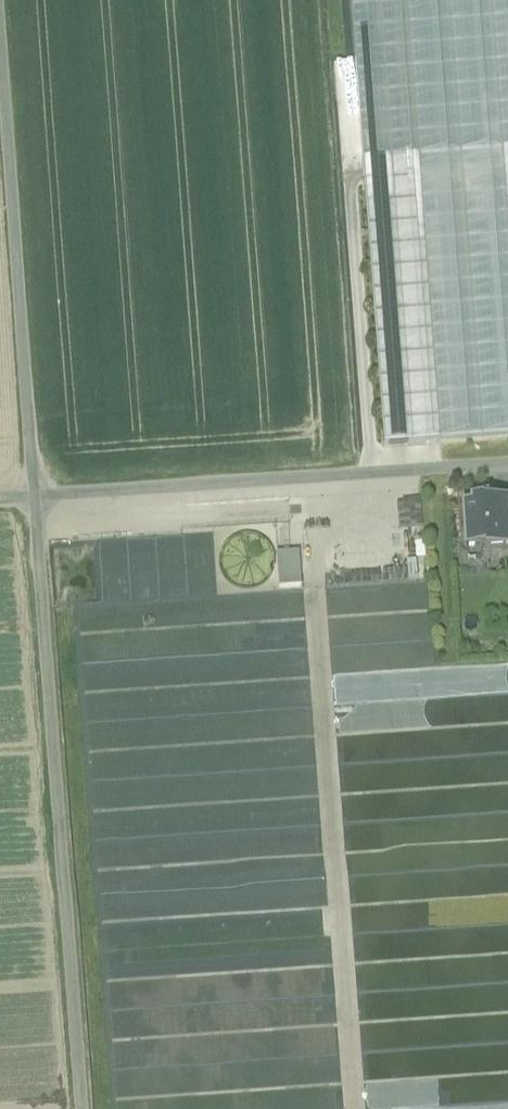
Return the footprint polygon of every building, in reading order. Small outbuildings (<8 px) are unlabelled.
[(461,511),(465,552),(485,552),(484,557),(507,556),(507,515),(507,510),(507,508),(497,509),(497,511),(485,512),(485,505),(470,506),(470,511),(461,511)] [(302,591),(300,557),(276,558),(278,592),(302,591)] [(398,559),(398,585),(408,585),(408,559),(398,559)] [(371,565),(351,567),(353,585),(372,584),(371,565)]
